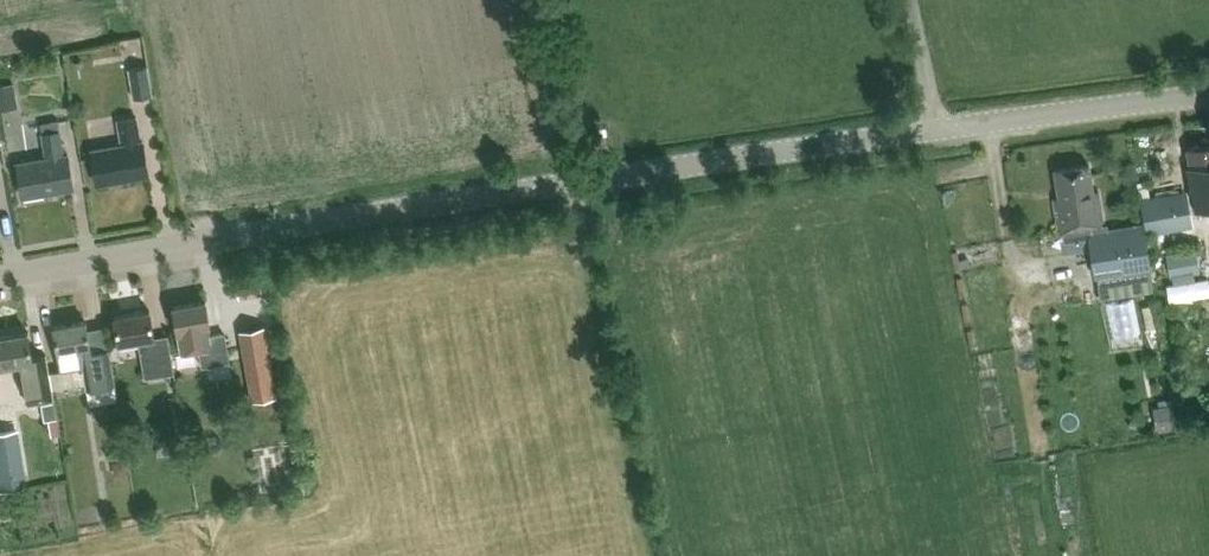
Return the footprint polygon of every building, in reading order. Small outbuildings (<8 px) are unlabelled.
[(152,95),(147,64),(128,67),(134,98),(152,95)] [(0,85),(0,107),(16,104),(12,83),(0,85)] [(97,182),(149,175),(144,140),(140,140),(137,116),(119,119),(122,144),(92,148),(97,182)] [(42,122),(43,132),(48,157),(17,162),(23,196),(74,187),(69,153),(64,153),(59,119),(42,122)] [(1208,193),(1208,146),(1202,147),(1196,145),(1191,149),(1189,149),(1197,195),(1208,193)] [(1058,230),(1062,229),(1064,241),(1092,237),(1101,297),(1154,289),(1144,222),(1103,228),(1098,192),(1092,192),(1089,165),(1055,170),(1059,198),(1054,200),(1058,230)] [(1147,234),(1198,225),(1191,190),(1140,199),(1147,234)] [(1196,250),(1166,255),(1169,276),(1199,271),(1196,250)] [(232,380),(232,375),(229,360),(245,358),(241,332),(212,337),(206,301),(175,306),(182,349),(200,346),(205,366),(208,367),(210,384),(232,380)] [(146,376),(174,371),(168,335),(154,337),(150,311),(117,316),(121,341),(140,338),(146,376)] [(89,387),(113,383),(109,354),(92,356),(86,322),(56,327),(63,369),(85,365),(89,387)] [(273,382),(264,326),(245,329),(254,385),(273,382)] [(53,398),(46,356),(32,358),(28,331),(0,335),(0,364),(23,361),(29,401),(53,398)] [(114,383),(89,387),(91,404),(116,400),(114,383)] [(1172,403),(1157,406),(1161,431),(1177,428),(1172,403)] [(178,453),(176,436),(155,439),(157,456),(178,453)] [(25,476),(22,452),(0,455),(0,479),(25,476)]
